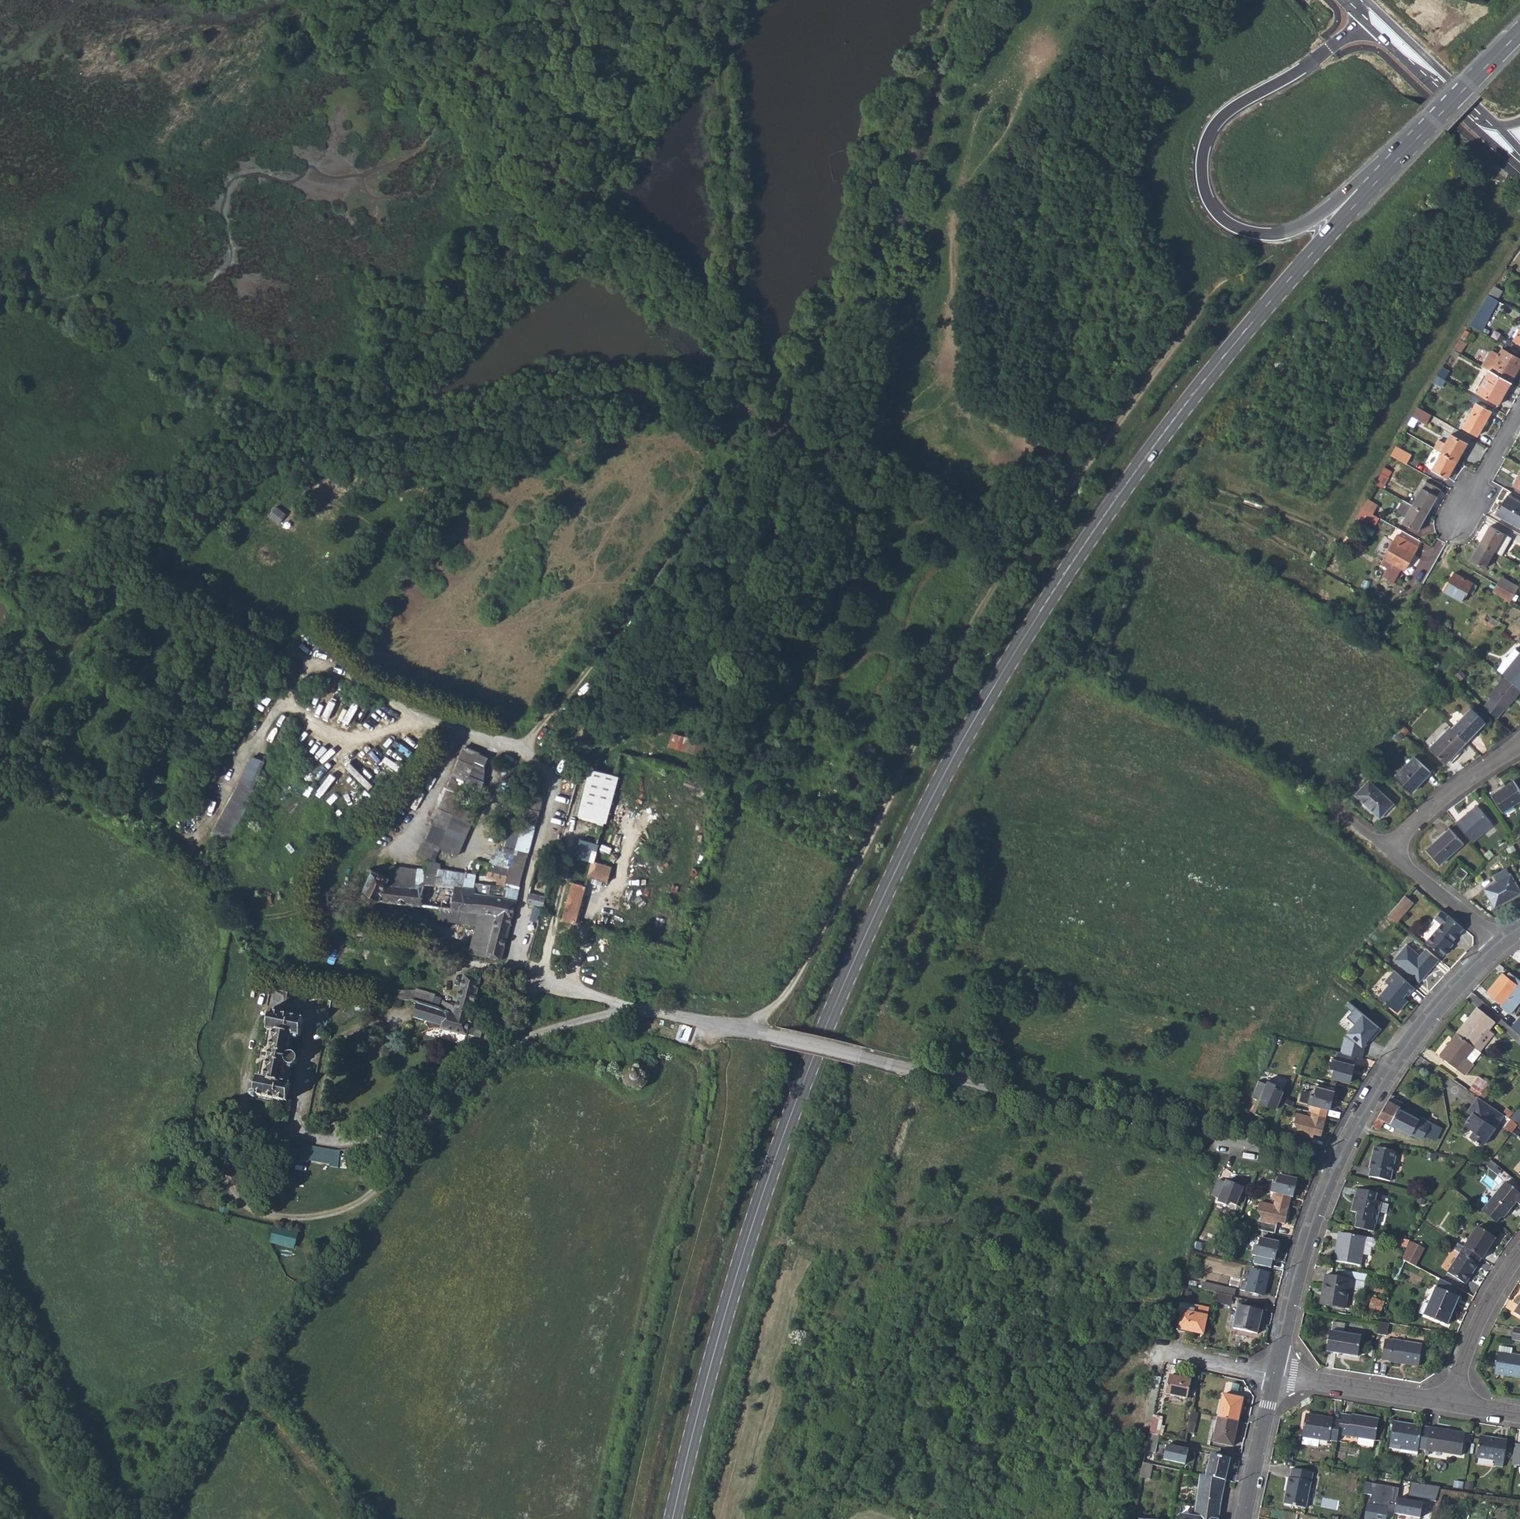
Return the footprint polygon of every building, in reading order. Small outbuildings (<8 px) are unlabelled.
[(1481,332),(1498,300),(1488,295),(1469,324),(1481,332)] [(1466,344),(1459,340),(1453,350),(1460,353),(1466,344)] [(1499,354),(1489,371),(1511,383),(1519,367),(1519,359),(1502,349),(1499,354)] [(1457,358),(1460,353),(1453,350),(1450,354),(1457,358)] [(1482,367),(1489,371),(1499,354),(1495,352),(1490,353),(1482,367)] [(1448,371),(1442,367),(1437,375),(1444,379),(1448,371)] [(1499,404),(1511,383),(1489,371),(1477,393),(1499,404)] [(1442,387),(1446,380),(1444,379),(1437,375),(1430,387),(1437,390),(1439,386),(1442,387)] [(1476,403),(1486,408),(1487,404),(1473,396),(1471,401),(1476,403)] [(1491,411),(1486,408),(1476,403),(1463,427),(1478,435),(1491,411)] [(1426,424),(1431,415),(1418,408),(1413,417),(1426,424)] [(1440,441),(1435,450),(1441,453),(1457,462),(1467,443),(1451,434),(1446,444),(1440,441)] [(1411,456),(1396,447),(1391,456),(1407,465),(1411,456)] [(1447,479),(1457,462),(1441,453),(1431,470),(1447,479)] [(1382,472),(1389,476),(1391,471),(1385,467),(1382,472)] [(1388,477),(1381,474),(1375,484),(1382,488),(1388,477)] [(1431,503),(1439,489),(1426,481),(1412,505),(1428,514),(1433,504),(1431,503)] [(1431,503),(1433,504),(1441,490),(1439,489),(1431,503)] [(1519,527),(1519,502),(1507,495),(1502,504),(1500,503),(1498,507),(1494,514),(1519,528),(1519,527)] [(1377,505),(1367,500),(1361,508),(1372,515),(1377,505)] [(1418,531),(1428,514),(1412,505),(1402,522),(1418,531)] [(1374,527),(1379,518),(1372,515),(1361,508),(1356,518),(1367,524),(1368,521),(1374,527)] [(1490,527),(1480,543),(1494,551),(1502,556),(1510,539),(1490,527)] [(1418,546),(1397,535),(1384,561),(1381,560),(1380,562),(1383,564),(1382,564),(1389,568),(1400,574),(1402,568),(1405,570),(1418,546)] [(1485,568),(1494,551),(1480,543),(1470,561),(1485,568)] [(1395,582),(1400,574),(1389,568),(1385,576),(1395,582)] [(1462,602),(1468,591),(1472,583),(1454,573),(1444,592),(1462,602)] [(1501,578),(1498,584),(1515,594),(1518,587),(1501,578)] [(1468,591),(1473,594),(1477,586),(1472,583),(1468,591)] [(1504,602),(1509,604),(1510,602),(1515,594),(1498,584),(1494,592),(1506,598),(1504,602)] [(1491,617),(1488,622),(1496,627),(1499,622),(1491,617)] [(1499,622),(1496,627),(1499,629),(1504,631),(1506,626),(1499,622)] [(1497,670),(1505,677),(1519,689),(1519,652),(1515,648),(1497,670)] [(1505,677),(1488,697),(1491,699),(1484,707),(1496,719),(1504,709),(1505,710),(1519,691),(1519,689),(1505,677)] [(1470,708),(1452,729),(1466,742),(1484,722),(1470,708)] [(1446,763),(1466,742),(1452,729),(1450,727),(1430,748),(1446,763)] [(690,750),(693,736),(672,731),(669,745),(690,750)] [(479,787),(492,756),(465,744),(451,775),(479,787)] [(232,842),(266,760),(250,753),(215,836),(232,842)] [(1394,777),(1411,793),(1431,771),(1415,756),(1394,777)] [(1369,780),(1355,795),(1380,818),(1394,803),(1369,780)] [(1503,812),(1519,801),(1519,790),(1514,781),(1492,795),(1503,812)] [(441,848),(461,855),(474,818),(454,811),(459,798),(444,792),(421,854),(437,860),(441,848)] [(1477,806),(1456,824),(1473,842),(1493,825),(1477,806)] [(515,851),(520,831),(508,828),(502,851),(514,854),(515,851)] [(1426,850),(1440,864),(1463,844),(1450,829),(1426,850)] [(425,872),(437,873),(440,865),(439,865),(433,863),(431,863),(428,862),(425,872)] [(610,867),(591,862),(587,877),(606,882),(610,867)] [(486,877),(506,883),(510,869),(489,864),(486,877)] [(380,900),(421,905),(424,882),(425,872),(418,870),(392,866),(387,876),(373,870),(370,876),(363,891),(380,900)] [(1460,868),(1456,874),(1463,879),(1467,873),(1460,868)] [(1485,889),(1495,906),(1519,892),(1506,868),(1493,875),(1497,882),(1485,889)] [(421,905),(459,910),(463,887),(424,882),(421,905)] [(505,887),(487,884),(475,883),(474,888),(474,892),(503,897),(505,887)] [(571,883),(562,919),(575,923),(585,887),(571,883)] [(477,923),(492,926),(492,928),(508,932),(517,900),(503,897),(474,892),(474,888),(463,887),(459,910),(479,913),(477,923)] [(530,891),(529,902),(544,905),(546,894),(530,891)] [(1411,906),(1403,899),(1386,918),(1395,925),(1411,906)] [(1448,947),(1465,927),(1441,910),(1433,920),(1440,926),(1426,943),(1443,956),(1449,948),(1448,947)] [(477,923),(470,952),(500,960),(508,932),(492,928),(492,926),(477,923)] [(1394,961),(1421,983),(1439,962),(1425,950),(1420,957),(1407,946),(1394,961)] [(1509,971),(1506,975),(1503,972),(1487,992),(1502,1004),(1501,1006),(1510,1013),(1519,1000),(1519,980),(1509,971)] [(1408,994),(1410,996),(1416,989),(1396,972),(1387,983),(1391,985),(1381,997),(1400,1013),(1410,1001),(1408,999),(1406,997),(1408,994)] [(441,1001),(437,1008),(426,1004),(423,1003),(416,1018),(425,1022),(428,1021),(430,1024),(427,1025),(430,1033),(432,1031),(434,1030),(437,1030),(440,1029),(466,1036),(467,1034),(474,1036),(477,1026),(469,1024),(470,1019),(480,978),(464,975),(455,1007),(441,1001)] [(1381,1029),(1348,1001),(1344,1006),(1351,1012),(1347,1017),(1355,1024),(1347,1033),(1364,1048),(1381,1029)] [(1477,1007),(1469,1017),(1464,1023),(1457,1032),(1474,1046),(1488,1029),(1494,1021),(1477,1007)] [(258,1077),(255,1095),(286,1101),(290,1083),(281,1082),(285,1062),(287,1064),(289,1065),(292,1065),(295,1064),(297,1062),(298,1060),(298,1057),(297,1055),(295,1053),(292,1052),(289,1052),(287,1053),(291,1035),(299,1037),(303,1018),(271,1012),(267,1030),(274,1031),(264,1078),(258,1077)] [(1511,1026),(1519,1035),(1519,1021),(1518,1022),(1516,1020),(1511,1026)] [(474,1036),(482,1038),(485,1028),(477,1026),(474,1036)] [(1493,1034),(1488,1029),(1474,1046),(1475,1047),(1480,1051),(1493,1034)] [(1466,1058),(1475,1047),(1474,1046),(1457,1032),(1448,1043),(1444,1048),(1440,1054),(1465,1075),(1473,1064),(1466,1058)] [(1480,1051),(1475,1047),(1466,1058),(1473,1064),(1483,1053),(1480,1051)] [(1352,1081),(1354,1071),(1352,1071),(1354,1060),(1356,1053),(1339,1048),(1337,1057),(1334,1056),(1331,1069),(1334,1074),(1333,1076),(1352,1081)] [(632,1065),(629,1066),(626,1068),(623,1071),(622,1075),(622,1079),(623,1083),(625,1086),(628,1089),(632,1090),(636,1091),(640,1090),(643,1088),(646,1085),(648,1081),(648,1077),(647,1073),(646,1070),(643,1067),(639,1065),(635,1064),(632,1065)] [(1474,1083),(1484,1091),(1489,1083),(1479,1077),(1474,1083)] [(1250,1097),(1258,1101),(1268,1105),(1267,1107),(1275,1110),(1282,1093),(1280,1092),(1279,1086),(1267,1082),(1265,1084),(1257,1081),(1250,1097)] [(1480,1096),(1484,1091),(1474,1083),(1470,1089),(1480,1096)] [(1322,1132),(1327,1107),(1329,1097),(1332,1098),(1334,1088),(1315,1084),(1314,1086),(1309,1089),(1307,1102),(1309,1103),(1307,1111),(1309,1112),(1308,1116),(1293,1113),(1291,1123),(1297,1127),(1294,1141),(1311,1144),(1313,1135),(1309,1134),(1310,1130),(1314,1131),(1322,1132)] [(1402,1102),(1391,1095),(1378,1116),(1384,1119),(1391,1124),(1399,1108),(1402,1102)] [(1482,1144),(1503,1114),(1477,1096),(1471,1104),(1475,1107),(1471,1113),(1464,1123),(1472,1129),(1468,1135),(1475,1139),(1474,1141),(1476,1142),(1478,1141),(1482,1144)] [(1467,1110),(1471,1113),(1475,1107),(1471,1104),(1467,1110)] [(1419,1118),(1399,1108),(1391,1124),(1422,1139),(1424,1135),(1435,1140),(1442,1127),(1421,1116),(1419,1118)] [(1517,1124),(1519,1120),(1519,1111),(1518,1109),(1510,1117),(1517,1124)] [(1378,1129),(1384,1119),(1378,1116),(1373,1125),(1378,1129)] [(1504,1125),(1511,1131),(1517,1124),(1509,1118),(1504,1125)] [(299,1160),(340,1164),(341,1148),(300,1144),(299,1160)] [(1369,1177),(1390,1181),(1396,1151),(1375,1147),(1370,1168),(1371,1169),(1369,1177)] [(1284,1222),(1291,1194),(1292,1186),(1295,1187),(1298,1177),(1278,1173),(1277,1175),(1272,1178),(1269,1190),(1272,1191),(1270,1200),(1272,1200),(1271,1205),(1257,1202),(1255,1211),(1260,1216),(1258,1229),(1274,1232),(1277,1224),(1273,1223),(1274,1219),(1277,1220),(1284,1222)] [(1242,1188),(1233,1185),(1232,1187),(1223,1183),(1216,1180),(1209,1197),(1216,1201),(1216,1203),(1227,1208),(1231,1206),(1234,1207),(1242,1188)] [(1503,1219),(1517,1202),(1519,1205),(1519,1194),(1505,1182),(1483,1209),(1497,1222),(1501,1217),(1503,1219)] [(1375,1224),(1376,1224),(1381,1202),(1376,1201),(1377,1194),(1356,1189),(1351,1212),(1357,1213),(1355,1220),(1356,1220),(1355,1227),(1374,1231),(1375,1224)] [(296,1247),(300,1230),(275,1225),(271,1242),(296,1247)] [(1477,1227),(1464,1247),(1481,1258),(1482,1259),(1495,1238),(1477,1227)] [(1361,1265),(1362,1254),(1365,1238),(1340,1233),(1337,1250),(1335,1251),(1334,1261),(1361,1265)] [(1254,1256),(1252,1264),(1270,1268),(1271,1260),(1273,1252),(1276,1252),(1278,1242),(1258,1237),(1257,1241),(1254,1242),(1251,1255),(1254,1256)] [(1362,1254),(1370,1256),(1371,1248),(1374,1248),(1376,1246),(1377,1244),(1376,1242),(1375,1240),(1373,1239),(1365,1238),(1362,1254)] [(1401,1259),(1404,1260),(1413,1242),(1409,1240),(1401,1259)] [(1424,1248),(1413,1242),(1404,1260),(1415,1266),(1424,1248)] [(1477,1265),(1481,1258),(1464,1247),(1459,1243),(1454,1250),(1460,1254),(1448,1272),(1465,1284),(1477,1265)] [(1268,1273),(1250,1269),(1247,1283),(1241,1282),(1239,1290),(1263,1296),(1268,1273)] [(1320,1305),(1345,1308),(1349,1290),(1353,1290),(1354,1280),(1325,1275),(1320,1305)] [(1457,1288),(1440,1279),(1436,1288),(1454,1296),(1457,1288)] [(1202,1283),(1200,1289),(1218,1293),(1232,1296),(1233,1297),(1235,1290),(1202,1283)] [(1436,1288),(1428,1305),(1424,1315),(1446,1325),(1458,1297),(1454,1296),(1436,1288)] [(1230,1305),(1232,1296),(1218,1293),(1216,1301),(1230,1305)] [(1181,1311),(1194,1314),(1196,1306),(1179,1302),(1177,1310),(1181,1311)] [(1418,1313),(1424,1315),(1428,1305),(1423,1302),(1418,1313)] [(1208,1309),(1196,1306),(1194,1314),(1181,1311),(1177,1331),(1185,1333),(1186,1331),(1203,1335),(1208,1309)] [(1232,1328),(1251,1333),(1255,1319),(1260,1320),(1262,1311),(1238,1306),(1232,1328)] [(1251,1333),(1257,1334),(1260,1320),(1255,1319),(1251,1333)] [(1385,1335),(1388,1323),(1379,1321),(1377,1334),(1385,1335)] [(1519,1342),(1519,1328),(1514,1327),(1512,1340),(1519,1342)] [(1327,1351),(1357,1356),(1361,1336),(1330,1331),(1327,1351)] [(1390,1362),(1418,1366),(1422,1345),(1393,1340),(1392,1341),(1385,1340),(1381,1359),(1389,1360),(1390,1362)] [(1510,1354),(1511,1348),(1499,1346),(1498,1352),(1510,1354)] [(1519,1378),(1519,1356),(1510,1354),(1498,1352),(1494,1374),(1519,1378)] [(1187,1399),(1188,1391),(1190,1384),(1191,1380),(1169,1376),(1165,1394),(1187,1399)] [(1223,1394),(1218,1418),(1237,1422),(1242,1398),(1223,1394)] [(1333,1419),(1306,1414),(1302,1437),(1303,1437),(1302,1444),(1318,1447),(1319,1440),(1329,1442),(1329,1440),(1337,1441),(1338,1435),(1340,1422),(1333,1420),(1333,1419)] [(1351,1416),(1341,1414),(1340,1422),(1338,1435),(1359,1438),(1374,1440),(1375,1441),(1379,1419),(1351,1415),(1351,1416)] [(1161,1417),(1152,1415),(1148,1432),(1158,1435),(1161,1417)] [(1232,1446),(1237,1422),(1218,1418),(1212,1442),(1232,1446)] [(1426,1450),(1429,1428),(1393,1422),(1389,1447),(1400,1449),(1400,1452),(1417,1455),(1418,1448),(1426,1450)] [(1465,1433),(1429,1428),(1426,1450),(1462,1455),(1465,1433)] [(1152,1464),(1159,1435),(1158,1435),(1148,1432),(1142,1462),(1152,1464)] [(1494,1466),(1502,1467),(1507,1441),(1480,1436),(1477,1457),(1494,1460),(1494,1466)] [(1374,1440),(1359,1438),(1358,1444),(1373,1447),(1374,1440)] [(1188,1449),(1167,1445),(1163,1459),(1185,1464),(1188,1449)] [(1210,1455),(1206,1476),(1224,1480),(1229,1459),(1210,1455)] [(1513,1455),(1511,1463),(1519,1464),(1519,1466),(1519,1456),(1513,1455)] [(1283,1504),(1305,1508),(1312,1473),(1291,1469),(1289,1477),(1288,1478),(1283,1504)] [(1224,1480),(1206,1476),(1199,1475),(1194,1516),(1180,1514),(1179,1518),(1218,1518),(1218,1515),(1220,1502),(1222,1490),(1224,1480)] [(1390,1500),(1398,1501),(1398,1497),(1400,1487),(1366,1481),(1363,1493),(1373,1494),(1371,1503),(1367,1503),(1365,1516),(1374,1518),(1386,1518),(1390,1500)] [(1410,1482),(1407,1499),(1424,1501),(1424,1499),(1435,1501),(1440,1486),(1410,1482)] [(1398,1501),(1396,1513),(1421,1517),(1424,1501),(1407,1499),(1398,1497),(1398,1501)]
